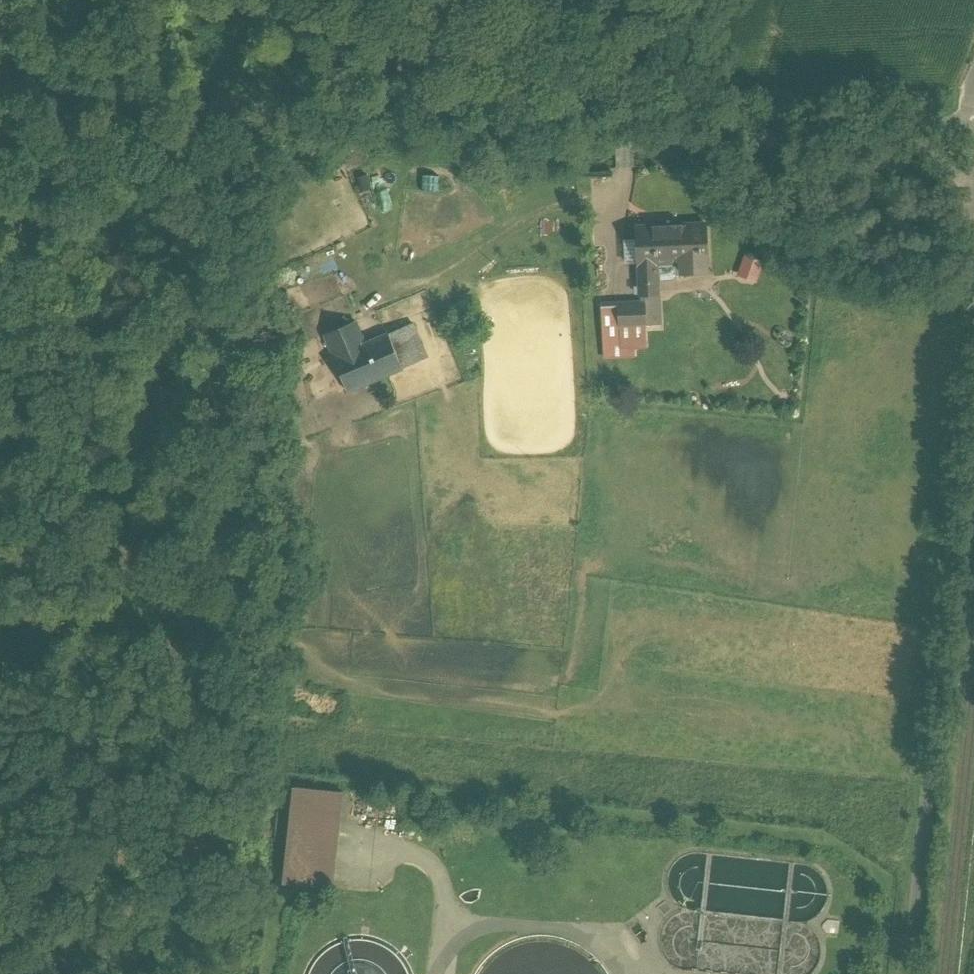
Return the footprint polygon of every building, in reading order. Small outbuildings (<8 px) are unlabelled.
[(679,227),(654,228),(654,226),(635,227),(637,264),(638,264),(639,296),(658,295),(657,263),(681,262),(681,273),(707,272),(706,261),(708,261),(706,224),(679,225),(679,227)] [(617,303),(618,327),(646,326),(645,302),(617,303)] [(365,344),(355,321),(324,334),(334,357),(333,358),(348,392),(403,368),(388,334),(365,344)] [(343,792),(294,787),(283,883),(332,889),(343,792)]
